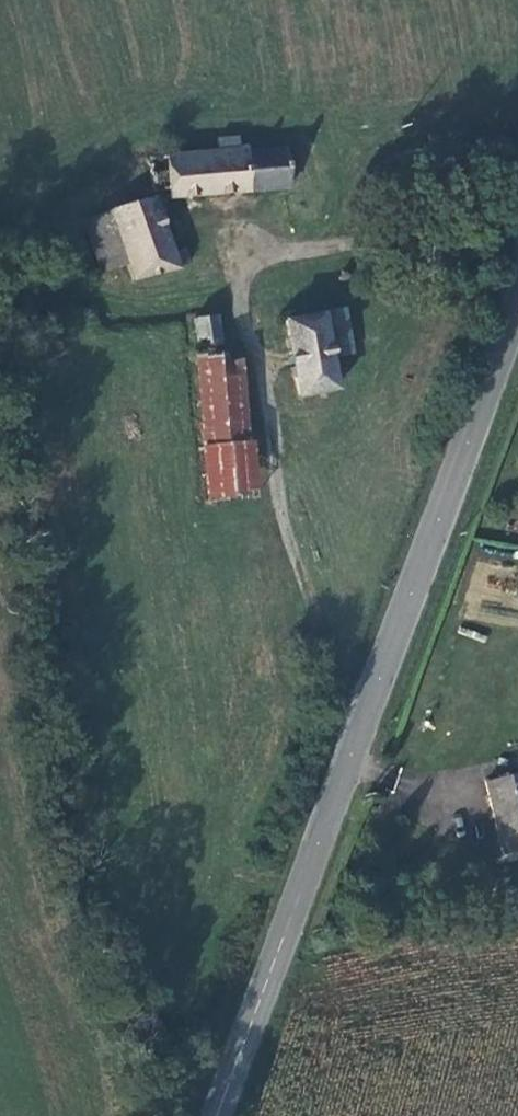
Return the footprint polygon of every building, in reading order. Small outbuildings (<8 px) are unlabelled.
[(241,147),(240,135),(217,137),(217,151),(151,155),(152,190),(170,189),(170,196),(287,187),(286,150),(247,151),(247,147),(241,147)] [(153,196),(83,219),(102,272),(129,265),(134,279),(179,265),(153,196)] [(344,310),(283,319),(296,394),(334,388),(330,355),(351,352),(344,310)] [(216,315),(195,318),(199,344),(219,342),(216,315)] [(238,353),(196,356),(206,500),(256,498),(251,441),(247,442),(238,353)] [(484,783),(501,855),(517,852),(517,775),(484,783)]
